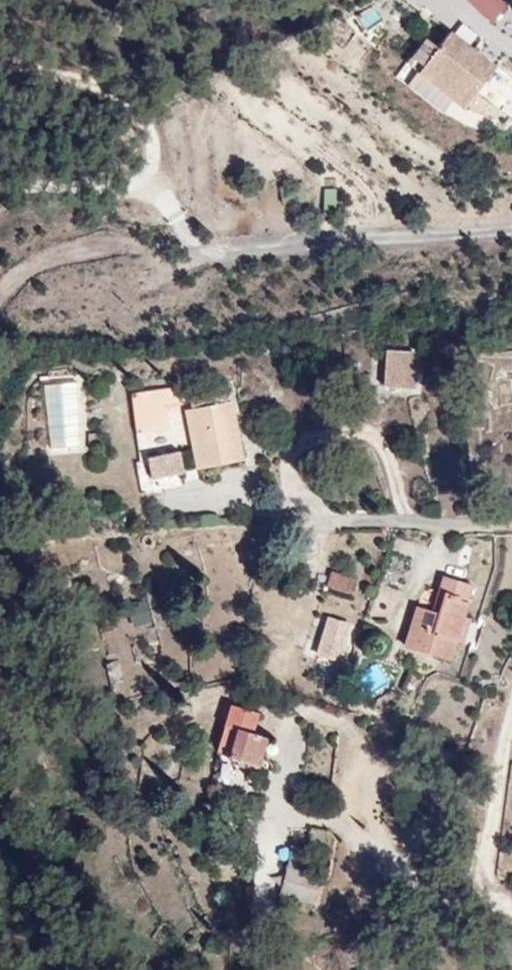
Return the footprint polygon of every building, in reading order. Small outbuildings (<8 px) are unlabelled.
[(492,25),(510,7),(503,0),(468,0),(492,25)] [(415,30),(377,71),(457,122),(475,80),(415,30)] [(387,349),(383,390),(421,393),(425,353),(387,349)] [(48,453),(83,451),(80,380),(44,382),(48,453)] [(200,388),(102,387),(134,495),(223,468),(200,388)] [(408,568),(397,631),(452,657),(463,579),(408,568)] [(326,589),(352,594),(355,576),(329,571),(326,589)] [(345,662),(352,621),(324,616),(317,656),(345,662)] [(111,684),(124,680),(118,660),(105,663),(111,684)] [(262,771),(272,739),(255,734),(261,714),(232,705),(216,756),(262,771)]
